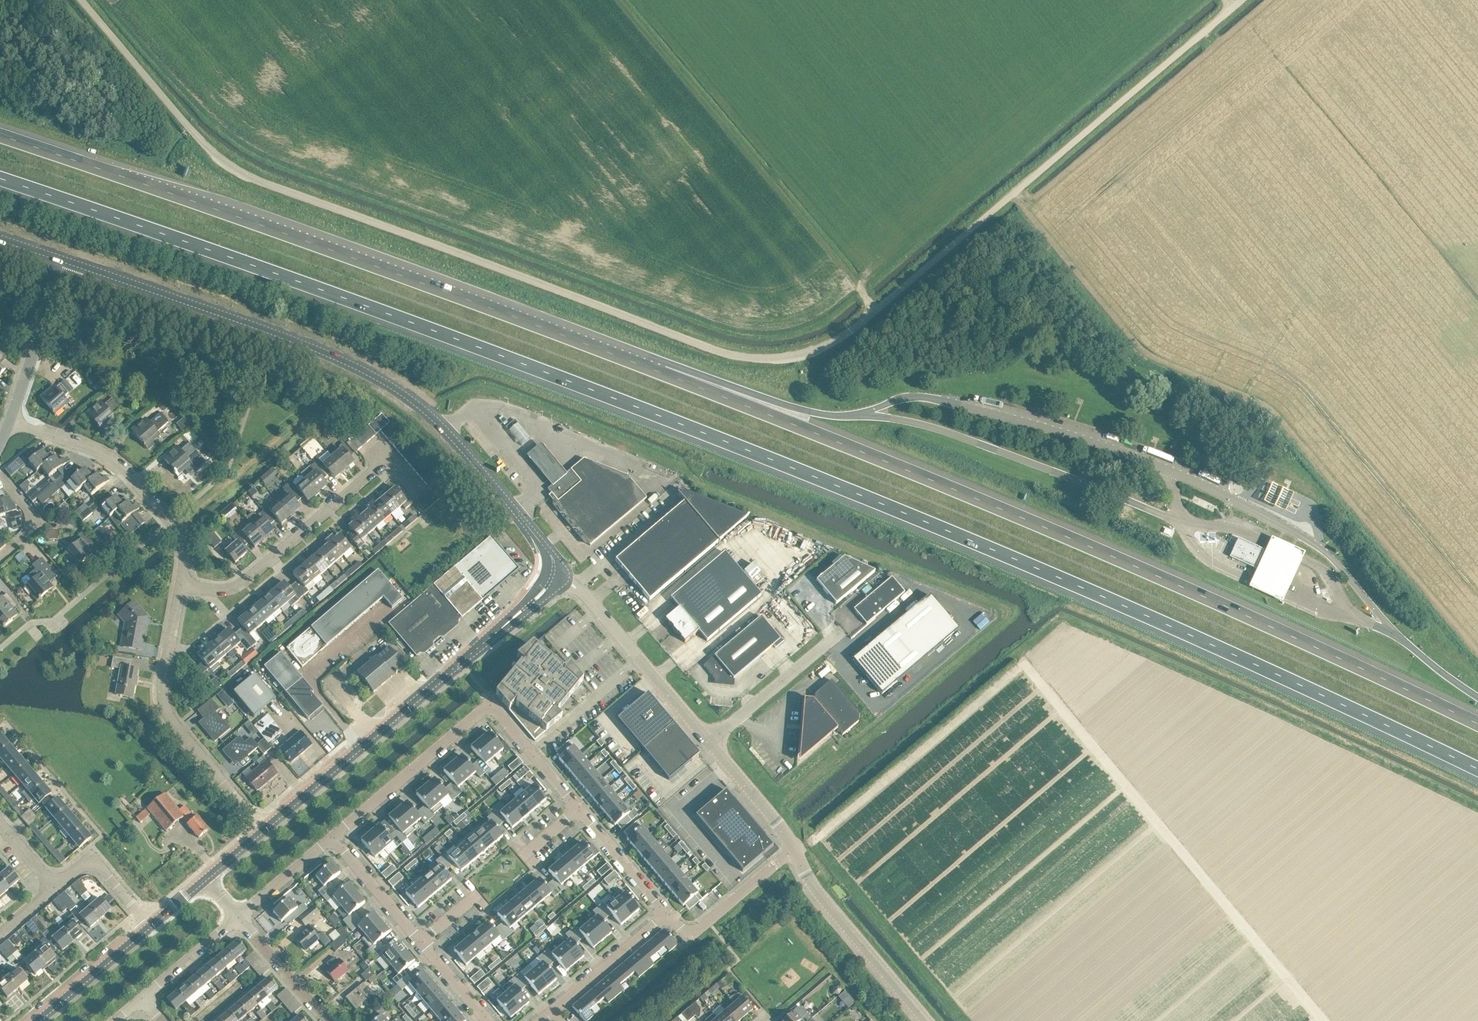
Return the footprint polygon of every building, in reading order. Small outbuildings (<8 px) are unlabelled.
[(6,353),(11,348),(0,337),(0,348),(6,353)] [(69,394),(60,384),(56,388),(55,387),(42,399),(52,411),(51,411),(55,416),(56,415),(55,414),(63,407),(68,403),(64,398),(69,394)] [(121,407),(114,398),(104,406),(101,402),(88,414),(98,426),(97,427),(103,433),(104,432),(103,431),(108,427),(106,425),(115,418),(112,415),(121,407)] [(163,412),(171,405),(165,399),(157,406),(163,412)] [(168,421),(162,413),(159,416),(158,415),(149,423),(146,420),(133,431),(143,444),(142,444),(146,449),(147,448),(148,449),(153,445),(151,442),(159,435),(157,433),(166,425),(165,423),(168,421)] [(376,435),(380,431),(390,423),(382,414),(368,426),(376,435)] [(191,425),(197,434),(206,429),(200,419),(191,425)] [(516,420),(507,427),(522,446),(531,438),(516,420)] [(384,436),(393,428),(390,423),(380,431),(384,436)] [(371,439),(376,435),(368,426),(364,430),(371,439)] [(388,440),(397,432),(393,428),(384,436),(388,440)] [(367,443),(371,439),(364,430),(359,434),(367,443)] [(392,445),(401,437),(397,432),(388,440),(392,445)] [(362,447),(367,443),(359,434),(354,438),(362,447)] [(396,449),(405,441),(401,437),(392,445),(396,449)] [(357,451),(362,447),(354,438),(350,442),(357,451)] [(400,454),(409,446),(405,441),(396,449),(400,454)] [(198,453),(189,443),(180,451),(178,448),(164,460),(175,472),(174,472),(178,477),(179,476),(178,475),(191,464),(192,466),(202,458),(198,453)] [(354,463),(349,458),(353,454),(343,443),(340,446),(342,448),(332,457),(344,471),(353,463),(354,464),(354,463)] [(527,456),(551,486),(566,473),(541,444),(527,456)] [(404,459),(413,451),(409,446),(400,454),(404,459)] [(47,456),(42,451),(33,459),(26,452),(15,462),(21,470),(29,463),(37,472),(41,469),(55,457),(51,453),(47,456)] [(408,463),(417,455),(413,451),(404,459),(408,463)] [(412,468),(421,460),(417,455),(408,463),(412,468)] [(62,467),(67,463),(63,458),(59,462),(55,457),(41,469),(50,479),(54,484),(55,484),(67,473),(62,467)] [(344,471),(332,457),(324,464),(321,461),(317,465),(327,477),(330,474),(335,479),(335,478),(344,471),(345,471),(344,471)] [(616,479),(619,472),(584,459),(566,473),(551,486),(548,489),(551,493),(548,496),(553,501),(556,498),(558,501),(587,476),(587,477),(592,472),(614,481),(616,479)] [(412,468),(416,472),(425,465),(421,460),(412,468)] [(327,486),(322,480),(327,477),(317,465),(313,469),(315,472),(305,480),(318,494),(317,493),(326,486),(327,486)] [(416,472),(420,477),(429,469),(425,465),(416,472)] [(89,474),(85,469),(71,481),(67,484),(75,493),(79,490),(84,487),(97,475),(93,470),(89,474)] [(420,477),(424,482),(433,474),(429,469),(420,477)] [(614,481),(592,472),(587,477),(587,476),(558,501),(556,498),(553,501),(590,546),(646,499),(628,476),(619,472),(616,479),(614,481)] [(427,486),(436,478),(433,474),(424,482),(427,486)] [(101,479),(97,475),(84,487),(91,496),(101,487),(109,481),(105,476),(101,479)] [(305,480),(301,476),(300,477),(298,476),(294,480),(294,481),(293,483),(294,485),(290,488),(300,500),(304,497),(308,502),(309,502),(308,501),(317,494),(318,494),(305,480)] [(431,491),(440,483),(436,478),(427,486),(431,491)] [(44,493),(54,484),(50,479),(28,498),(33,502),(37,498),(44,493)] [(1296,492),(1273,482),(1271,485),(1266,498),(1264,501),(1287,511),(1288,508),(1294,496),(1296,492)] [(435,504),(448,492),(440,483),(431,491),(427,494),(435,504)] [(44,493),(37,498),(42,504),(60,489),(55,484),(54,484),(44,493)] [(300,509),(296,503),(300,500),(290,488),(287,484),(282,488),(285,491),(276,499),(291,517),(291,516),(300,509)] [(413,503),(399,488),(396,490),(395,488),(390,492),(388,489),(384,492),(398,509),(402,505),(406,509),(413,503)] [(391,515),(398,509),(384,492),(381,495),(383,498),(379,501),(391,515)] [(435,504),(427,494),(422,498),(430,508),(435,504)] [(0,498),(0,519),(6,517),(5,513),(16,510),(15,505),(9,498),(8,499),(6,499),(6,497),(0,499),(0,498)] [(120,502),(115,497),(102,508),(110,518),(114,514),(128,503),(124,498),(120,502)] [(745,519),(690,497),(685,502),(684,501),(683,501),(684,502),(615,561),(649,601),(718,542),(719,544),(720,543),(718,542),(747,518),(746,517),(745,519)] [(422,498),(417,502),(425,511),(430,508),(422,498)] [(291,517),(276,499),(266,507),(267,507),(263,511),(273,523),(277,519),(281,525),(282,524),(290,517),(291,517)] [(391,515),(379,501),(375,505),(373,502),(369,505),(383,521),(391,515)] [(132,507),(128,503),(114,514),(110,518),(118,527),(120,525),(121,525),(120,525),(135,512),(135,513),(140,508),(136,504),(132,507)] [(78,517),(89,508),(85,504),(82,506),(74,512),(78,517)] [(375,528),(383,521),(369,505),(366,508),(368,511),(364,514),(375,528)] [(82,522),(90,516),(93,513),(89,508),(78,517),(82,522)] [(57,510),(52,514),(57,520),(61,516),(57,510)] [(252,525),(264,540),(264,539),(273,531),(273,532),(274,532),(269,526),(273,523),(263,511),(259,515),(257,516),(256,514),(252,514),(246,518),(252,525)] [(140,518),(135,513),(135,512),(120,525),(121,525),(120,525),(129,536),(145,523),(140,518)] [(21,513),(10,516),(14,529),(22,527),(19,518),(23,517),(21,513)] [(375,528),(364,514),(360,518),(357,515),(354,518),(368,534),(375,528)] [(411,524),(417,518),(414,515),(408,520),(411,524)] [(359,548),(364,544),(360,540),(368,534),(354,518),(350,521),(353,524),(348,527),(353,533),(349,537),(359,548)] [(404,530),(405,529),(411,524),(408,520),(401,526),(404,530)] [(264,540),(252,525),(243,533),(240,530),(236,534),(246,545),(250,542),(255,548),(255,547),(263,539),(264,540)] [(396,537),(402,531),(404,530),(401,526),(393,533),(396,537)] [(103,545),(108,540),(98,528),(92,533),(103,545)] [(214,548),(221,543),(211,531),(205,537),(209,541),(214,548)] [(81,540),(66,552),(77,566),(76,566),(77,568),(82,564),(81,563),(93,553),(89,549),(93,545),(94,545),(83,532),(78,536),(81,540)] [(388,543),(390,542),(396,537),(393,533),(387,538),(385,540),(388,543)] [(242,548),(246,545),(236,534),(232,538),(236,543),(230,548),(228,545),(223,549),(235,563),(247,554),(242,548)] [(351,549),(339,535),(335,539),(332,536),(329,539),(343,555),(351,549)] [(203,546),(208,542),(204,537),(199,541),(203,546)] [(491,537),(388,624),(410,649),(417,657),(519,570),(491,537)] [(1275,538),(1268,553),(1260,571),(1252,587),(1284,602),(1305,555),(1306,552),(1275,538)] [(335,562),(343,555),(329,539),(325,542),(328,545),(324,549),(335,562)] [(1239,539),(1231,557),(1260,571),(1268,553),(1239,539)] [(381,550),(387,545),(388,543),(385,540),(384,541),(378,546),(381,550)] [(35,542),(31,545),(39,554),(43,550),(35,542)] [(375,555),(381,550),(378,546),(372,551),(375,555)] [(335,562),(324,549),(320,552),(317,549),(314,552),(327,568),(335,562)] [(320,575),(327,568),(314,552),(310,555),(313,558),(308,561),(320,575)] [(707,641),(761,595),(724,553),(670,598),(679,608),(665,620),(684,643),(698,631),(707,641)] [(836,604),(875,571),(844,557),(816,581),(836,604)] [(22,580),(22,582),(26,587),(25,588),(37,602),(41,598),(53,587),(49,583),(56,576),(57,578),(57,577),(41,559),(34,565),(41,574),(33,581),(28,576),(25,576),(22,580)] [(320,575),(308,561),(305,565),(302,562),(298,565),(312,581),(320,575)] [(356,571),(362,566),(359,562),(353,567),(356,571)] [(303,596),(308,592),(305,587),(312,581),(298,565),(295,568),(297,571),(293,575),(298,580),(294,584),(303,596)] [(32,576),(38,573),(34,567),(28,570),(32,576)] [(348,577),(350,576),(356,571),(353,567),(347,573),(345,574),(348,577)] [(378,570),(311,628),(327,646),(383,598),(392,609),(403,600),(378,570)] [(341,584),(347,578),(348,577),(345,574),(344,575),(338,580),(341,584)] [(876,576),(870,581),(875,588),(882,583),(876,576)] [(866,625),(904,592),(891,577),(853,609),(866,625)] [(333,590),(335,589),(341,584),(338,580),(330,587),(333,590)] [(289,588),(284,582),(280,586),(277,583),(273,586),(287,602),(291,599),(295,604),(299,600),(299,599),(303,596),(294,584),(289,588)] [(280,609),(287,602),(273,586),(270,589),(273,592),(268,596),(280,609)] [(323,593),(322,593),(325,597),(332,591),(333,590),(330,587),(329,588),(325,591),(323,593)] [(7,593),(3,597),(2,596),(0,598),(0,629),(1,630),(6,626),(5,625),(17,615),(13,610),(18,606),(7,593)] [(319,602),(325,597),(322,593),(316,598),(319,602)] [(882,694),(958,629),(929,595),(853,660),(882,694)] [(280,609),(268,596),(264,599),(262,596),(258,599),(272,615),(280,609)] [(981,596),(979,602),(990,605),(992,600),(981,596)] [(265,622),(272,615),(258,599),(255,602),(257,605),(253,608),(265,622)] [(141,651),(147,617),(134,601),(120,613),(127,621),(131,625),(130,627),(127,626),(125,639),(122,638),(121,646),(131,649),(141,651)] [(265,622),(253,608),(249,612),(247,609),(243,612),(257,628),(265,622)] [(300,618),(307,612),(304,609),(297,614),(300,618)] [(252,647),(257,643),(250,635),(257,628),(243,612),(239,615),(242,618),(238,622),(243,627),(238,631),(252,647)] [(293,624),(300,618),(297,614),(290,620),(293,624)] [(733,686),(733,679),(780,640),(761,617),(703,665),(720,685),(733,686)] [(285,631),(293,624),(290,620),(282,627),(285,631)] [(278,637),(285,631),(282,627),(275,633),(278,637)] [(311,628),(286,649),(302,667),(327,646),(311,628)] [(234,635),(229,629),(224,633),(222,630),(218,633),(232,650),(240,643),(247,651),(252,647),(238,631),(234,635)] [(270,637),(265,631),(262,634),(270,643),(278,637),(275,633),(270,637)] [(225,656),(232,650),(218,633),(215,636),(217,639),(213,642),(225,656)] [(225,656),(213,642),(209,646),(206,643),(203,646),(217,663),(225,656)] [(612,646),(619,652),(624,648),(617,642),(612,646)] [(496,695),(509,711),(510,709),(516,715),(514,717),(535,741),(561,719),(555,713),(556,711),(557,712),(583,682),(569,666),(563,673),(562,672),(563,670),(533,645),(517,658),(524,664),(522,666),(521,665),(496,695)] [(217,663),(203,646),(199,649),(202,652),(198,656),(203,662),(198,667),(204,674),(217,663)] [(397,673),(405,666),(388,647),(357,674),(373,693),(393,676),(391,675),(394,672),(396,674),(397,673)] [(314,693),(281,653),(264,667),(307,719),(322,707),(312,694),(314,693)] [(132,698),(138,669),(132,668),(134,661),(124,659),(113,658),(112,667),(121,669),(116,695),(123,696),(132,698)] [(238,671),(246,664),(243,661),(234,668),(238,671)] [(230,678),(238,671),(234,668),(227,674),(230,678)] [(223,684),(230,678),(227,674),(220,680),(223,684)] [(254,718),(275,700),(255,675),(233,693),(254,718)] [(803,699),(798,762),(837,729),(842,735),(858,722),(859,713),(831,680),(815,694),(814,702),(812,700),(803,699)] [(223,691),(217,695),(220,699),(225,699),(227,697),(223,691)] [(699,754),(676,727),(648,693),(617,719),(669,780),(699,754)] [(219,709),(211,700),(198,711),(205,719),(199,723),(206,731),(207,730),(211,735),(210,736),(215,741),(230,728),(224,721),(223,722),(214,712),(219,709)] [(268,743),(282,731),(268,715),(254,726),(268,743)] [(291,762),(312,745),(300,731),(280,748),(282,751),(291,762)] [(489,732),(480,740),(494,757),(503,749),(489,732)] [(9,745),(1,735),(0,736),(0,753),(9,745)] [(271,749),(263,740),(257,745),(251,738),(245,743),(239,737),(223,751),(229,758),(232,756),(238,764),(258,747),(264,754),(271,749)] [(486,764),(494,757),(480,740),(471,748),(480,759),(476,763),(485,773),(490,769),(486,764)] [(559,759),(566,767),(580,755),(569,741),(565,743),(570,749),(559,759)] [(18,755),(9,745),(0,753),(0,758),(6,765),(18,755)] [(527,749),(516,757),(520,763),(532,755),(527,749)] [(14,775),(26,764),(18,755),(6,765),(14,775)] [(566,767),(573,776),(587,763),(580,755),(566,767)] [(480,778),(485,773),(476,763),(471,767),(461,756),(452,763),(467,780),(475,773),(480,778)] [(257,791),(278,774),(263,757),(257,762),(260,766),(246,778),(257,791)] [(458,787),(467,780),(452,763),(443,771),(453,782),(448,786),(457,797),(462,792),(458,787)] [(573,776),(580,784),(594,772),(587,763),(573,776)] [(22,784),(34,774),(26,764),(14,775),(22,784)] [(525,766),(518,773),(515,775),(519,781),(530,771),(525,766)] [(580,784),(587,792),(601,780),(594,772),(580,784)] [(656,785),(659,782),(652,773),(648,776),(656,785)] [(26,798),(32,793),(43,784),(34,774),(22,784),(27,789),(22,793),(26,798)] [(452,801),(457,797),(448,786),(443,790),(434,779),(425,787),(439,803),(448,796),(452,801)] [(587,792),(594,800),(608,788),(601,780),(587,792)] [(44,785),(43,784),(32,793),(26,798),(30,803),(35,799),(39,804),(41,802),(44,806),(50,800),(47,797),(51,794),(52,791),(46,784),(44,785)] [(534,785),(525,793),(537,807),(546,800),(534,785)] [(9,796),(0,786),(0,787),(0,793),(5,799),(9,796)] [(439,803),(425,787),(416,794),(425,805),(421,809),(430,820),(435,816),(433,814),(442,807),(439,803)] [(594,800),(601,809),(615,796),(608,788),(594,800)] [(773,846),(726,790),(695,816),(742,872),(773,846)] [(529,814),(537,807),(525,793),(517,800),(529,814)] [(179,810),(165,794),(147,808),(167,831),(184,817),(189,823),(187,825),(198,838),(208,830),(197,816),(195,818),(184,806),(179,810)] [(13,809),(17,806),(9,796),(5,799),(13,809)] [(561,802),(553,806),(556,812),(568,807),(563,796),(559,797),(561,802)] [(601,809),(608,817),(622,805),(615,796),(601,809)] [(55,819),(62,813),(67,809),(58,799),(46,809),(55,819)] [(521,821),(529,814),(517,800),(509,807),(521,821)] [(425,824),(430,820),(421,809),(416,813),(406,802),(397,810),(412,827),(420,819),(425,824)] [(634,819),(622,805),(608,817),(615,825),(616,824),(621,830),(634,819)] [(24,814),(17,806),(13,809),(25,822),(34,814),(30,809),(24,814)] [(512,828),(521,821),(509,807),(500,813),(497,810),(492,814),(501,825),(506,821),(512,828)] [(62,829),(74,818),(67,809),(62,813),(55,819),(62,829)] [(140,823),(145,819),(150,815),(145,810),(136,818),(140,823)] [(412,827),(397,810),(388,817),(398,828),(393,832),(402,843),(407,839),(406,837),(414,830),(412,827)] [(36,835),(40,832),(32,823),(37,818),(34,814),(25,822),(36,835)] [(496,829),(501,825),(492,814),(487,818),(490,822),(482,829),(494,843),(503,836),(496,829)] [(71,838),(83,828),(74,818),(62,829),(71,838)] [(627,839),(634,848),(649,836),(637,821),(633,824),(638,830),(627,839)] [(379,825),(370,833),(384,850),(393,842),(397,848),(402,843),(393,832),(388,836),(379,825)] [(494,843),(482,829),(479,825),(471,832),(486,850),(494,843)] [(79,848),(81,847),(91,838),(83,828),(71,838),(79,848)] [(422,845),(434,836),(430,830),(418,838),(422,845)] [(44,844),(48,841),(40,832),(36,835),(44,844)] [(478,857),(486,850),(471,832),(462,839),(478,857)] [(384,850),(370,833),(361,841),(375,857),(384,850)] [(634,848),(641,856),(655,844),(649,836),(634,848)] [(469,864),(478,857),(462,839),(454,846),(457,850),(469,864)] [(52,854),(56,851),(48,841),(44,844),(52,854)] [(574,850),(586,864),(599,853),(592,845),(587,849),(582,843),(574,850)] [(641,856),(648,864),(662,852),(655,844),(641,856)] [(61,864),(62,863),(66,860),(59,852),(57,850),(56,851),(52,854),(61,864)] [(461,872),(469,864),(457,850),(449,857),(446,853),(441,857),(450,868),(454,864),(461,872)] [(577,871),(586,864),(574,850),(565,857),(577,871)] [(648,864),(655,873),(669,860),(662,852),(648,864)] [(445,872),(450,868),(441,857),(436,862),(439,865),(431,872),(443,887),(451,880),(445,872)] [(569,878),(577,871),(565,857),(557,864),(569,878)] [(655,873),(662,881),(676,869),(669,860),(655,873)] [(318,892),(322,897),(333,888),(329,883),(340,873),(332,864),(316,877),(324,887),(318,892)] [(561,885),(569,878),(557,864),(548,871),(555,879),(550,883),(559,893),(564,889),(561,885)] [(0,868),(0,878),(10,889),(19,880),(9,868),(4,873),(0,868)] [(669,889),(683,877),(676,869),(662,881),(669,889)] [(435,894),(443,887),(431,872),(423,879),(420,875),(419,876),(435,894)] [(426,901),(435,894),(419,876),(411,883),(426,901)] [(669,889),(676,897),(690,885),(683,877),(669,889)] [(10,889),(0,878),(0,897),(10,889)] [(539,879),(530,886),(543,901),(551,894),(554,898),(559,893),(550,883),(545,887),(539,879)] [(85,901),(90,896),(87,892),(88,891),(78,880),(72,886),(85,901)] [(426,901),(411,883),(414,887),(406,894),(418,908),(426,901)] [(333,888),(322,897),(327,903),(333,897),(341,906),(357,893),(349,884),(338,893),(333,888)] [(702,899),(690,885),(676,897),(683,906),(695,896),(699,902),(702,899)] [(534,908),(543,901),(530,886),(522,893),(534,908)] [(613,897),(616,901),(630,918),(639,910),(621,889),(613,897)] [(70,911),(76,906),(74,903),(71,899),(64,892),(59,897),(68,908),(67,908),(70,911)] [(365,903),(357,893),(341,906),(349,916),(343,921),(348,926),(358,918),(354,912),(365,903)] [(522,893),(514,900),(526,915),(534,908),(522,893)] [(62,913),(67,908),(68,908),(59,897),(53,901),(60,909),(62,913)] [(100,919),(111,911),(100,898),(90,907),(100,919)] [(555,908),(558,912),(571,902),(568,898),(555,908)] [(289,899),(273,912),(282,922),(293,913),(297,918),(308,909),(303,903),(297,908),(289,899)] [(518,922),(526,915),(514,900),(506,907),(518,922)] [(603,903),(598,907),(607,918),(612,914),(621,925),(630,918),(616,901),(607,908),(603,903)] [(90,928),(100,919),(90,907),(80,916),(84,920),(90,928)] [(305,926),(319,914),(313,907),(299,919),(305,926)] [(503,922),(499,926),(508,937),(513,933),(510,929),(518,922),(506,907),(497,914),(503,922)] [(607,918),(598,907),(593,912),(597,917),(588,924),(602,941),(612,933),(602,922),(607,918)] [(362,923),(358,918),(348,926),(353,932),(359,926),(367,935),(382,923),(373,913),(362,923)] [(53,938),(47,931),(35,916),(31,920),(40,932),(45,938),(53,947),(56,944),(63,951),(73,942),(66,934),(58,924),(57,925),(58,926),(53,931),(57,935),(53,938)] [(35,936),(40,932),(31,920),(26,925),(35,936)] [(61,921),(58,924),(66,934),(73,942),(83,934),(73,922),(67,927),(65,925),(66,923),(64,921),(61,921)] [(503,941),(508,937),(499,926),(494,930),(488,922),(479,930),(491,944),(500,937),(503,941)] [(373,956),(383,947),(378,942),(390,932),(382,923),(367,935),(362,939),(370,949),(369,950),(373,956)] [(575,926),(570,931),(579,941),(584,937),(593,948),(602,941),(588,924),(579,931),(575,926)] [(331,942),(323,932),(319,935),(312,926),(296,939),(305,950),(319,939),(325,947),(331,942)] [(342,927),(336,931),(341,936),(346,932),(342,927)] [(471,937),(483,951),(491,944),(479,930),(471,937)] [(648,943),(658,954),(665,947),(669,952),(677,946),(664,930),(648,943)] [(570,940),(561,947),(575,964),(584,956),(575,945),(579,941),(570,931),(565,935),(570,940)] [(335,952),(346,943),(345,941),(351,937),(346,932),(341,936),(336,940),(330,945),(335,952)] [(545,932),(537,939),(541,943),(549,936),(545,932)] [(16,946),(22,941),(17,936),(12,940),(16,946)] [(475,958),(483,951),(471,937),(463,944),(475,958)] [(45,966),(51,961),(52,963),(56,960),(55,958),(55,957),(51,953),(55,950),(53,947),(45,938),(42,941),(45,945),(35,954),(45,966)] [(12,955),(17,951),(14,948),(8,940),(3,944),(12,955)] [(227,949),(236,960),(246,951),(237,941),(227,949)] [(383,947),(373,956),(378,961),(385,970),(392,964),(406,952),(398,943),(387,952),(383,947)] [(658,954),(648,943),(633,956),(646,971),(654,965),(650,960),(658,954)] [(12,955),(3,944),(0,946),(0,951),(4,956),(8,959),(12,955)] [(466,965),(475,958),(463,944),(454,951),(466,965)] [(335,953),(338,956),(346,949),(344,946),(335,953)] [(548,949),(543,954),(552,964),(557,961),(566,972),(575,964),(561,947),(552,955),(548,949)] [(226,968),(236,960),(227,949),(217,958),(226,968)] [(258,956),(254,951),(245,959),(249,964),(258,956)] [(406,952),(392,964),(400,974),(394,979),(398,985),(408,977),(403,971),(414,962),(406,952)] [(35,975),(45,966),(35,954),(25,962),(29,967),(35,975)] [(542,963),(533,970),(547,987),(557,980),(547,969),(552,964),(543,954),(538,958),(542,963)] [(249,964),(251,966),(253,968),(262,960),(258,956),(249,964)] [(646,971),(633,956),(618,968),(627,979),(635,973),(639,978),(646,971)] [(216,977),(226,968),(217,958),(207,966),(216,977)] [(337,961),(334,958),(327,964),(330,967),(325,971),(335,982),(348,971),(338,960),(337,961)] [(257,973),(266,965),(262,960),(253,968),(257,973)] [(364,971),(368,968),(363,962),(359,965),(364,971)] [(245,971),(241,966),(239,964),(235,968),(241,975),(245,971)] [(260,977),(270,970),(266,965),(257,973),(260,977)] [(206,985),(216,977),(207,966),(197,975),(206,985)] [(12,973),(7,967),(2,971),(7,977),(10,980),(18,989),(28,981),(21,973),(17,969),(12,973)] [(371,984),(378,978),(369,968),(361,975),(366,981),(368,980),(371,984)] [(627,979),(618,968),(603,981),(616,997),(624,990),(619,986),(627,979)] [(478,973),(470,979),(474,985),(482,978),(485,976),(481,970),(478,973)] [(520,973),(515,977),(524,988),(529,984),(538,995),(547,987),(533,970),(524,978),(520,973)] [(231,983),(235,979),(229,972),(225,976),(231,983)] [(416,993),(430,980),(423,972),(412,981),(408,977),(398,985),(403,990),(409,985),(416,993)] [(197,975),(187,983),(196,994),(206,985),(197,975)] [(18,989),(10,980),(7,977),(0,983),(0,989),(7,998),(18,989)] [(514,986),(506,994),(520,1010),(529,1003),(520,992),(524,988),(515,977),(510,981),(514,986)] [(267,997),(278,988),(269,978),(259,987),(267,997)] [(437,989),(430,980),(416,993),(423,1001),(437,989)] [(721,989),(726,984),(723,980),(718,985),(721,989)] [(225,987),(221,983),(219,981),(215,984),(221,992),(225,988),(225,987)] [(616,997),(603,981),(588,994),(597,1005),(604,998),(608,1003),(616,997)] [(186,1002),(196,994),(187,983),(177,991),(186,1002)] [(366,987),(363,983),(346,998),(355,1009),(364,1002),(368,1007),(378,999),(367,986),(366,987)] [(711,995),(720,988),(716,984),(708,991),(711,995)] [(839,995),(842,990),(838,985),(832,988),(833,994),(839,995)] [(257,1005),(267,997),(259,987),(249,995),(257,1005)] [(215,996),(209,989),(205,993),(211,1000),(215,996)] [(290,993),(286,989),(277,996),(281,1001),(290,993)] [(437,989),(423,1001),(430,1009),(444,997),(437,989)] [(195,1013),(186,1002),(177,991),(167,1000),(176,1010),(182,1005),(191,1017),(195,1013)] [(753,1001),(745,991),(740,996),(738,993),(728,999),(733,1005),(744,1017),(753,1010),(748,1005),(753,1001)] [(845,991),(839,996),(844,1002),(850,997),(848,993),(845,991)] [(281,1001),(283,1003),(284,1005),(294,998),(290,993),(281,1001)] [(511,1018),(520,1010),(506,994),(497,1001),(511,1018)] [(588,994),(572,1007),(584,1020),(587,1020),(593,1016),(589,1011),(597,1005),(588,994)] [(247,1014),(257,1005),(249,995),(239,1004),(247,1014)] [(201,1008),(205,1005),(199,997),(195,1001),(201,1008)] [(451,1005),(444,997),(430,1009),(437,1018),(451,1005)] [(297,1002),(294,998),(284,1005),(288,1010),(297,1002)] [(271,1001),(266,1005),(272,1012),(277,1008),(271,1001)] [(292,1015),(301,1007),(297,1002),(288,1010),(292,1015)] [(700,1009),(695,1002),(689,1008),(695,1015),(698,1018),(700,1017),(700,1009)] [(247,1014),(239,1004),(229,1012),(236,1020),(239,1020),(247,1014)] [(437,1018),(440,1020),(450,1020),(458,1014),(451,1005),(437,1018)] [(744,1017),(733,1005),(725,1012),(733,1020),(740,1020),(744,1017)] [(712,1013),(713,1014),(717,1018),(719,1020),(733,1020),(725,1012),(720,1006),(712,1013)] [(806,1013),(806,1011),(803,1008),(801,1008),(800,1006),(794,1011),(782,1020),(809,1020),(812,1018),(807,1014),(806,1014),(806,1013)] [(382,1016),(386,1013),(381,1007),(370,1017),(374,1020),(386,1020),(382,1016)] [(695,1015),(689,1008),(681,1014),(687,1020),(689,1020),(695,1015)] [(267,1016),(262,1011),(261,1010),(257,1013),(262,1020),(267,1017),(267,1016)] [(229,1012),(219,1020),(236,1020),(229,1012)]
